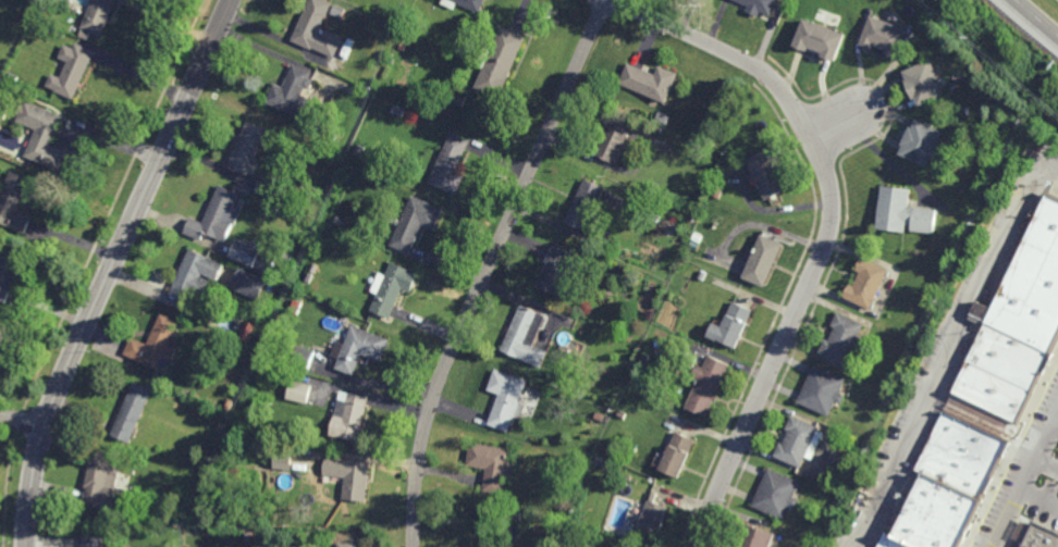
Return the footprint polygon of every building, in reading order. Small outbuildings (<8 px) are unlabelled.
[(83,28),(95,0),(119,0),(102,37),(83,28)] [(292,40),(310,0),(327,0),(333,3),(319,34),(323,36),(327,29),(344,38),(334,58),(312,48),(312,50),(292,40)] [(442,3),(444,0),(487,0),(481,13),(458,2),(455,10),(442,3)] [(750,7),(734,0),(780,0),(773,16),(762,12),(760,16),(748,11),(750,7)] [(899,59),(894,57),(887,54),(888,51),(876,46),(875,49),(868,48),(862,45),(872,15),(910,29),(899,59)] [(836,63),(822,58),(824,53),(810,48),(809,51),(795,46),(805,18),(847,35),(836,63)] [(528,38),(501,99),(477,88),(503,27),(528,38)] [(89,40),(81,37),(84,29),(91,33),(89,40)] [(413,42),(403,39),(405,34),(414,37),(413,42)] [(97,52),(75,100),(57,91),(57,90),(48,87),(53,74),(62,78),(70,62),(60,58),(66,43),(75,48),(77,43),(97,52)] [(921,108),(918,99),(914,100),(907,82),(909,80),(905,72),(932,59),(948,95),(921,108)] [(655,75),(660,66),(679,75),(667,104),(620,84),(629,63),(655,75)] [(310,78),(313,79),(309,89),(306,87),(302,96),(331,109),(323,127),(264,102),(273,83),(283,87),(293,64),(312,73),(310,78)] [(15,84),(9,78),(13,72),(21,77),(15,84)] [(65,117),(52,147),(70,153),(60,173),(25,158),(38,130),(17,121),(20,115),(19,114),(22,105),(25,107),(27,100),(65,117)] [(666,125),(655,120),(660,111),(671,115),(666,125)] [(616,164),(596,156),(616,115),(636,124),(616,164)] [(946,133),(928,169),(901,156),(906,147),(902,146),(911,127),(914,128),(918,120),(946,133)] [(247,175),(227,166),(248,122),(268,130),(247,175)] [(458,195),(430,183),(452,134),(470,141),(457,173),(466,176),(458,195)] [(362,156),(356,152),(358,145),(365,148),(362,156)] [(776,167),(779,166),(784,175),(780,177),(788,191),(768,201),(748,161),(768,151),(776,167)] [(27,235),(0,223),(0,200),(12,172),(33,182),(21,210),(35,216),(27,235)] [(270,197),(255,190),(261,176),(275,184),(270,197)] [(589,232),(568,222),(587,179),(607,188),(589,232)] [(239,195),(229,220),(235,223),(225,243),(205,234),(201,241),(184,234),(190,219),(202,224),(220,186),(239,195)] [(936,235),(912,232),(913,226),(909,225),(908,235),(878,231),(884,186),(912,190),(911,200),(918,201),(916,207),(939,209),(936,235)] [(435,231),(423,226),(411,254),(391,246),(399,226),(385,219),(389,213),(402,220),(413,196),(444,210),(435,231)] [(1047,196),(1057,201),(1057,335),(1017,421),(952,390),(987,321),(1047,196)] [(699,243),(691,239),(694,232),(703,236),(699,243)] [(765,289),(743,279),(750,265),(743,262),(749,249),(755,252),(763,235),(785,245),(765,289)] [(233,257),(241,240),(278,258),(270,273),(233,257)] [(562,297),(539,287),(551,262),(546,260),(553,245),(571,253),(571,254),(566,269),(573,272),(562,297)] [(9,304),(0,300),(0,265),(9,246),(29,254),(15,286),(16,287),(9,304)] [(290,260),(280,256),(284,246),(294,250),(290,260)] [(219,282),(204,275),(202,277),(211,282),(204,301),(194,297),(190,303),(170,295),(190,249),(226,265),(219,282)] [(871,311),(844,298),(850,285),(854,286),(860,273),(857,272),(863,258),(890,271),(871,311)] [(404,289),(391,320),(371,311),(379,295),(372,291),(380,273),(387,276),(393,263),(410,271),(410,270),(420,273),(413,293),(404,289)] [(243,288),(229,282),(234,269),(249,275),(243,288)] [(703,282),(698,278),(702,271),(708,273),(703,282)] [(309,283),(303,279),(307,272),(313,275),(309,283)] [(884,298),(882,294),(884,289),(889,289),(891,294),(888,298),(884,298)] [(297,314),(290,311),(294,300),(302,303),(297,314)] [(746,332),(743,331),(737,346),(710,335),(714,324),(724,328),(735,302),(753,311),(748,325),(749,325),(746,332)] [(541,368),(502,350),(521,306),(546,316),(534,345),(549,350),(541,368)] [(180,346),(174,360),(165,356),(160,369),(125,353),(133,336),(150,344),(162,314),(181,322),(172,343),(180,346)] [(846,363),(820,350),(826,337),(829,339),(835,330),(832,327),(838,314),(863,326),(846,363)] [(382,361),(362,355),(355,375),(335,368),(339,359),(331,356),(336,341),(346,345),(353,325),(390,338),(382,361)] [(248,344),(238,338),(243,330),(254,334),(248,344)] [(309,369),(293,363),(298,345),(315,350),(309,369)] [(716,394),(721,396),(718,400),(715,399),(713,399),(706,417),(686,407),(700,378),(693,375),(699,364),(703,366),(710,355),(730,364),(716,394)] [(841,403),(836,400),(828,415),(798,401),(815,363),(847,378),(840,393),(846,395),(841,403)] [(520,419),(515,417),(509,432),(489,424),(500,394),(488,389),(495,369),(528,381),(520,402),(526,405),(520,419)] [(305,383),(295,381),(297,373),(306,375),(305,383)] [(312,385),(291,380),(286,399),(307,404),(312,385)] [(132,443),(112,434),(135,381),(155,389),(132,443)] [(358,442),(340,437),(340,438),(329,436),(339,399),(347,400),(349,391),(369,396),(358,442)] [(558,402),(551,400),(554,391),(562,394),(558,402)] [(230,409),(224,407),(227,398),(233,400),(230,409)] [(624,420),(617,415),(619,410),(627,415),(624,420)] [(945,410),(1009,440),(981,499),(958,546),(928,546),(922,544),(898,534),(898,531),(925,472),(916,468),(945,410)] [(813,459),(805,457),(802,465),(774,455),(779,442),(783,443),(789,430),(786,428),(792,415),(819,426),(817,430),(823,433),(813,459)] [(679,477),(661,469),(677,432),(696,439),(690,451),(691,451),(679,477)] [(504,495),(483,492),(488,469),(466,465),(470,442),(512,449),(504,495)] [(291,469),(273,468),(275,449),(292,450),(291,469)] [(121,474),(110,472),(107,488),(116,489),(118,489),(114,510),(85,504),(88,487),(86,486),(95,450),(124,456),(121,474)] [(604,469),(593,463),(598,455),(608,460),(604,469)] [(367,501),(342,499),(345,477),(323,475),(324,459),(370,463),(367,501)] [(794,498),(799,500),(796,507),(790,505),(784,520),(752,506),(768,468),(800,482),(794,498)] [(853,483),(848,480),(851,473),(857,475),(853,483)] [(667,507),(664,519),(665,519),(656,546),(637,540),(636,539),(649,500),(667,507)] [(1034,522),(1057,534),(1057,546),(1022,546),(1034,522)] [(775,533),(771,546),(738,546),(746,523),(775,533)] [(888,533),(918,546),(882,546),(888,533)] [(103,536),(103,546),(82,546),(83,535),(103,536)]
